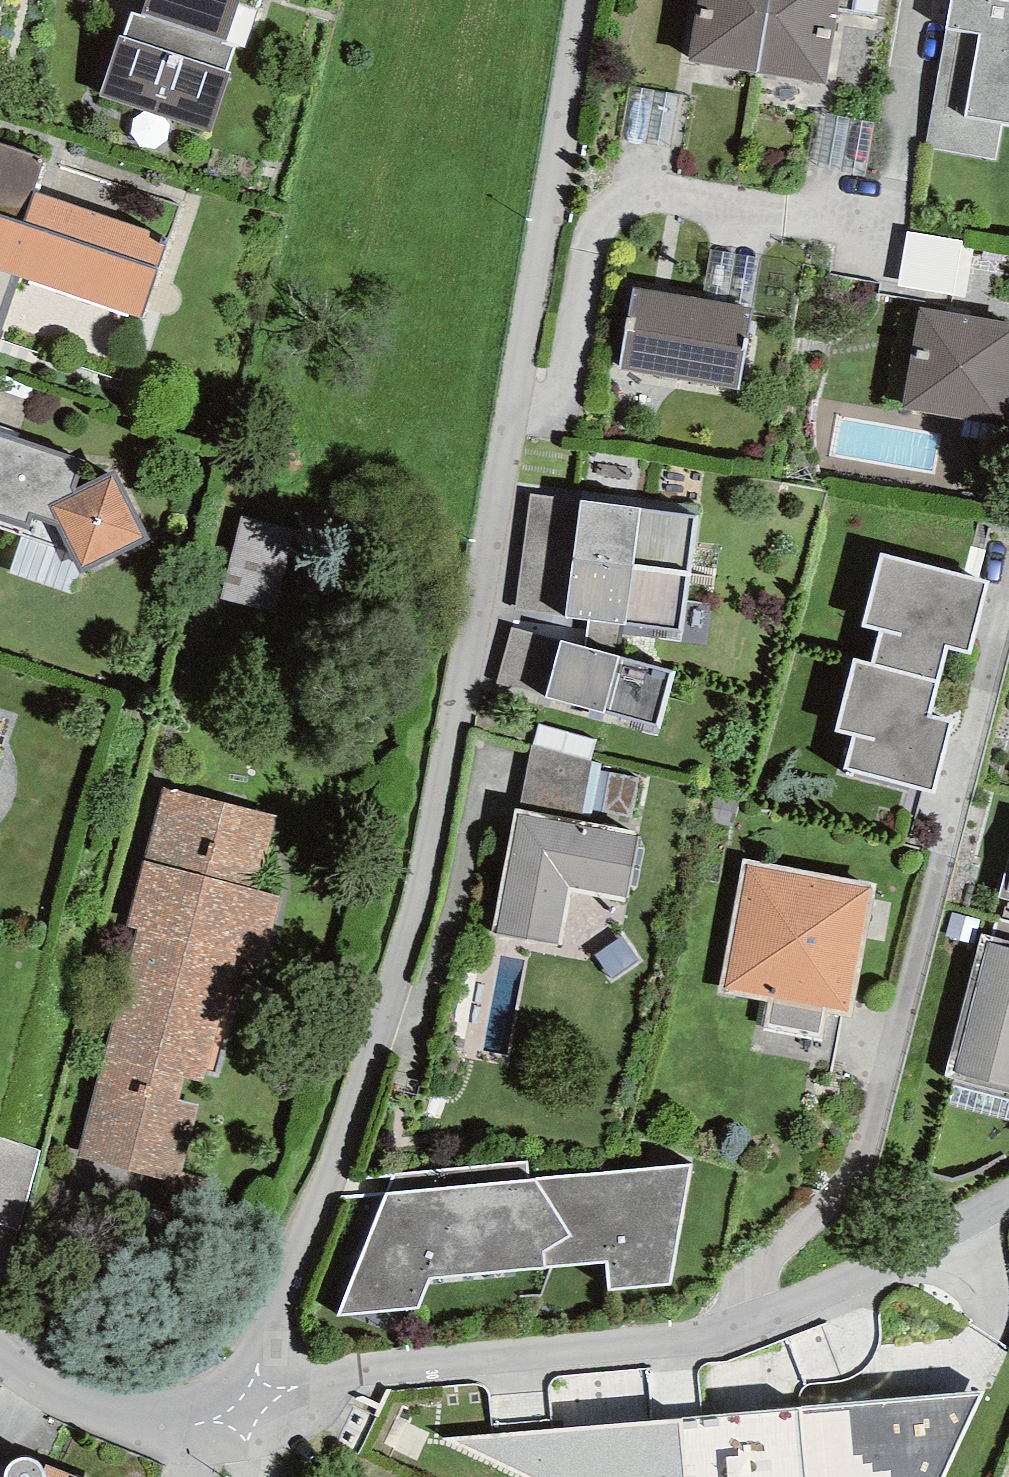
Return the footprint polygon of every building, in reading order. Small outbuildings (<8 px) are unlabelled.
[(141,14),(133,11),(123,36),(119,35),(100,95),(209,132),(230,72),(227,70),(236,44),(226,41),(240,3),(258,8),(260,0),(146,0),(141,14)] [(770,0),(696,0),(686,62),(757,74),(770,0)] [(757,74),(825,85),(839,0),(770,0),(757,74)] [(926,147),(995,160),(1001,124),(1008,125),(1008,0),(952,0),(926,147)] [(22,223),(33,192),(45,160),(0,143),(0,215),(22,223)] [(140,318),(164,246),(149,237),(151,231),(33,192),(22,223),(0,215),(0,270),(140,318)] [(962,240),(907,231),(897,286),(964,298),(973,248),(961,246),(962,240)] [(752,308),(633,288),(619,368),(739,388),(752,308)] [(921,308),(904,407),(1004,424),(1008,396),(1008,322),(921,308)] [(0,438),(0,527),(64,548),(80,574),(149,539),(114,470),(77,489),(76,487),(83,467),(0,438)] [(574,558),(580,500),(531,495),(516,610),(566,617),(574,558)] [(580,500),(574,558),(690,574),(698,516),(580,500)] [(240,510),(230,598),(286,604),(295,516),(240,510)] [(881,629),(872,663),(937,680),(946,646),(968,652),(987,581),(881,553),(862,624),(881,629)] [(574,558),(566,617),(626,625),(626,622),(682,630),(690,574),(574,558)] [(543,698),(560,640),(512,627),(496,683),(543,698)] [(674,672),(560,640),(543,698),(605,715),(606,711),(659,726),(674,672)] [(872,663),(855,659),(836,729),(857,734),(848,766),(932,788),(949,722),(927,716),(937,680),(872,663)] [(532,745),(520,810),(580,822),(591,762),(532,745)] [(277,815),(164,787),(127,926),(138,930),(79,1156),(177,1183),(198,1104),(179,1100),(185,1078),(202,1083),(231,961),(260,967),(279,894),(261,891),(277,815)] [(520,810),(516,809),(492,929),(556,942),(567,884),(624,895),(636,832),(580,822),(520,810)] [(999,899),(1008,901),(1008,862),(999,899)] [(848,1010),(870,889),(746,864),(724,988),(770,996),(764,1028),(821,1038),(826,1006),(848,1010)] [(982,935),(944,1076),(1008,1093),(1008,942),(982,935)] [(392,1175),(338,1316),(416,1309),(429,1278),(606,1263),(608,1291),(670,1286),(691,1166),(529,1180),(527,1162),(392,1175)] [(800,1408),(806,1476),(943,1476),(983,1392),(800,1408)] [(800,1408),(683,1417),(683,1420),(681,1420),(686,1476),(806,1476),(800,1408)] [(681,1420),(592,1425),(595,1476),(686,1476),(681,1420)] [(592,1425),(445,1439),(525,1476),(595,1476),(592,1425)] [(52,1466),(47,1475),(46,1469),(43,1465),(39,1460),(33,1457),(25,1455),(18,1456),(12,1460),(7,1465),(5,1471),(0,1467),(0,1468),(0,1476),(79,1476),(52,1466)]
